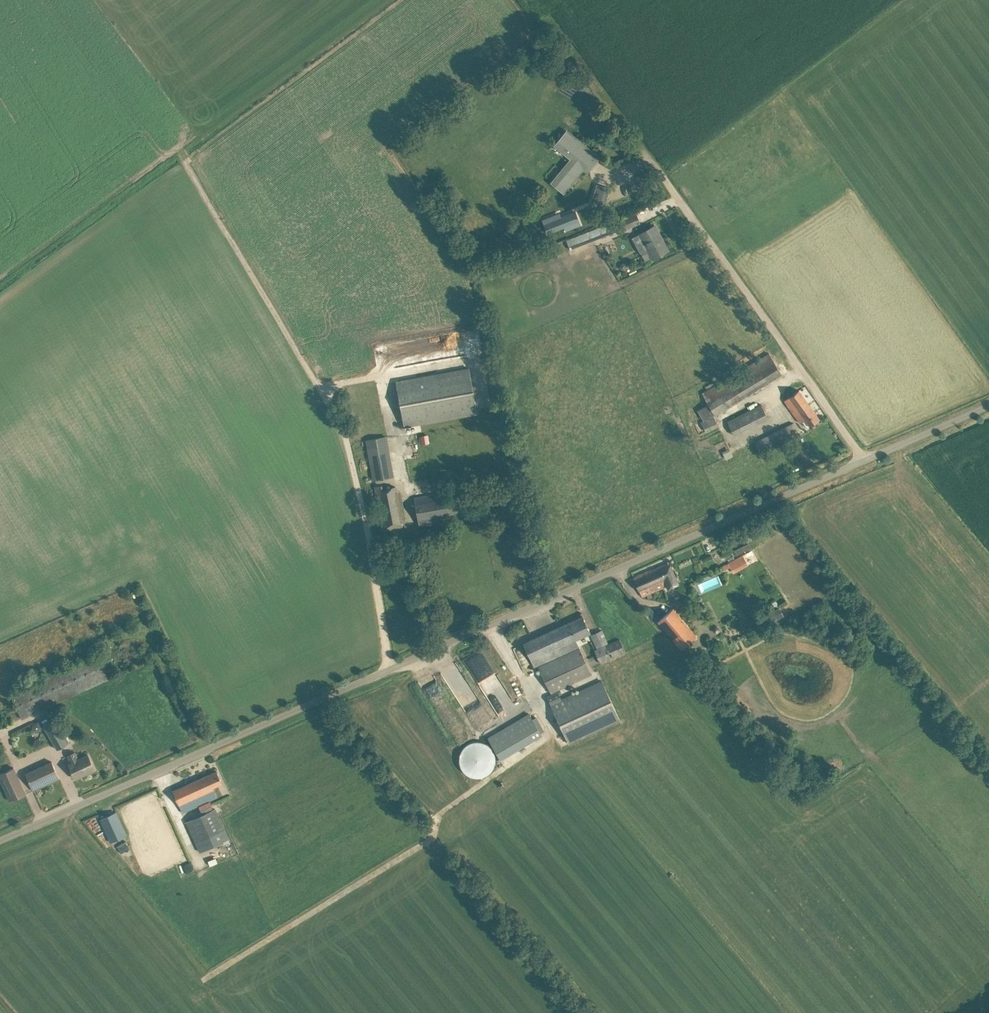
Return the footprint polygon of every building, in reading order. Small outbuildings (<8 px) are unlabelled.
[(550,60),(546,53),(542,56),(546,62),(550,60)] [(597,156),(597,155),(565,132),(554,146),(570,158),(551,182),(564,192),(584,166),(588,169),(589,170),(592,163),(592,162),(596,156),(597,156)] [(592,204),(603,207),(609,188),(597,184),(592,204)] [(519,224),(526,229),(531,222),(518,211),(511,220),(518,226),(519,224)] [(575,211),(561,216),(544,223),(547,233),(564,226),(566,230),(581,224),(575,211)] [(617,221),(621,230),(640,223),(636,214),(617,221)] [(570,249),(619,229),(615,220),(567,240),(570,249)] [(639,233),(648,250),(642,253),(646,261),(652,257),(653,258),(654,257),(655,259),(657,259),(660,257),(660,256),(660,254),(667,251),(661,239),(662,238),(655,225),(639,233)] [(702,393),(708,403),(698,409),(704,420),(722,409),(714,396),(756,370),(763,384),(781,373),(769,353),(702,393)] [(395,382),(404,427),(478,413),(469,368),(395,382)] [(784,400),(800,422),(805,419),(810,425),(819,418),(799,390),(784,400)] [(752,408),(759,422),(768,418),(761,404),(752,408)] [(702,421),(706,431),(718,426),(713,416),(702,421)] [(795,437),(799,435),(793,422),(755,442),(761,454),(790,440),(795,437)] [(368,438),(373,479),(395,477),(390,436),(368,438)] [(403,528),(395,484),(375,488),(383,532),(403,528)] [(446,514),(467,510),(463,492),(443,496),(443,492),(414,497),(419,526),(448,520),(446,514)] [(506,531),(508,542),(522,539),(520,528),(506,531)] [(397,540),(399,550),(411,548),(409,538),(397,540)] [(750,543),(735,549),(737,555),(752,549),(750,543)] [(725,569),(730,566),(733,571),(748,563),(743,554),(723,565),(725,569)] [(667,587),(678,582),(669,561),(668,562),(668,561),(667,561),(667,562),(634,577),(642,595),(666,584),(667,587)] [(673,608),(660,618),(650,606),(646,610),(656,622),(658,620),(689,657),(696,650),(689,641),(696,635),(673,608)] [(575,639),(590,632),(583,616),(524,643),(534,666),(578,646),(575,639)] [(591,634),(597,647),(607,643),(602,630),(591,634)] [(595,649),(601,662),(625,651),(620,638),(595,649)] [(514,647),(525,672),(533,669),(521,644),(514,647)] [(538,666),(550,691),(590,673),(579,648),(538,666)] [(464,658),(470,670),(488,662),(482,649),(464,658)] [(547,696),(569,744),(621,720),(602,680),(561,699),(558,691),(547,696)] [(427,694),(440,714),(454,706),(442,685),(427,694)] [(729,701),(741,715),(750,708),(746,703),(743,705),(735,696),(729,701)] [(518,719),(531,741),(542,734),(529,713),(518,719)] [(45,727),(58,749),(68,743),(59,728),(66,725),(61,717),(45,727)] [(38,721),(34,724),(39,731),(43,727),(38,721)] [(483,741),(479,741),(475,741),(470,742),(465,746),(462,750),(459,756),(460,762),(462,770),(468,774),(474,777),(479,776),(484,775),(490,772),(494,767),(495,761),(495,754),(491,748),(488,745),(483,741)] [(95,769),(90,760),(88,754),(79,759),(75,751),(68,755),(71,762),(69,763),(76,778),(95,769)] [(60,778),(52,761),(26,773),(33,790),(60,778)] [(11,800),(26,793),(14,767),(0,773),(0,777),(11,800)] [(222,781),(221,779),(217,770),(173,790),(182,811),(217,796),(212,786),(222,781)] [(229,837),(225,829),(216,809),(187,821),(196,842),(200,850),(229,837)] [(126,834),(120,820),(116,811),(100,818),(111,841),(126,834)]
